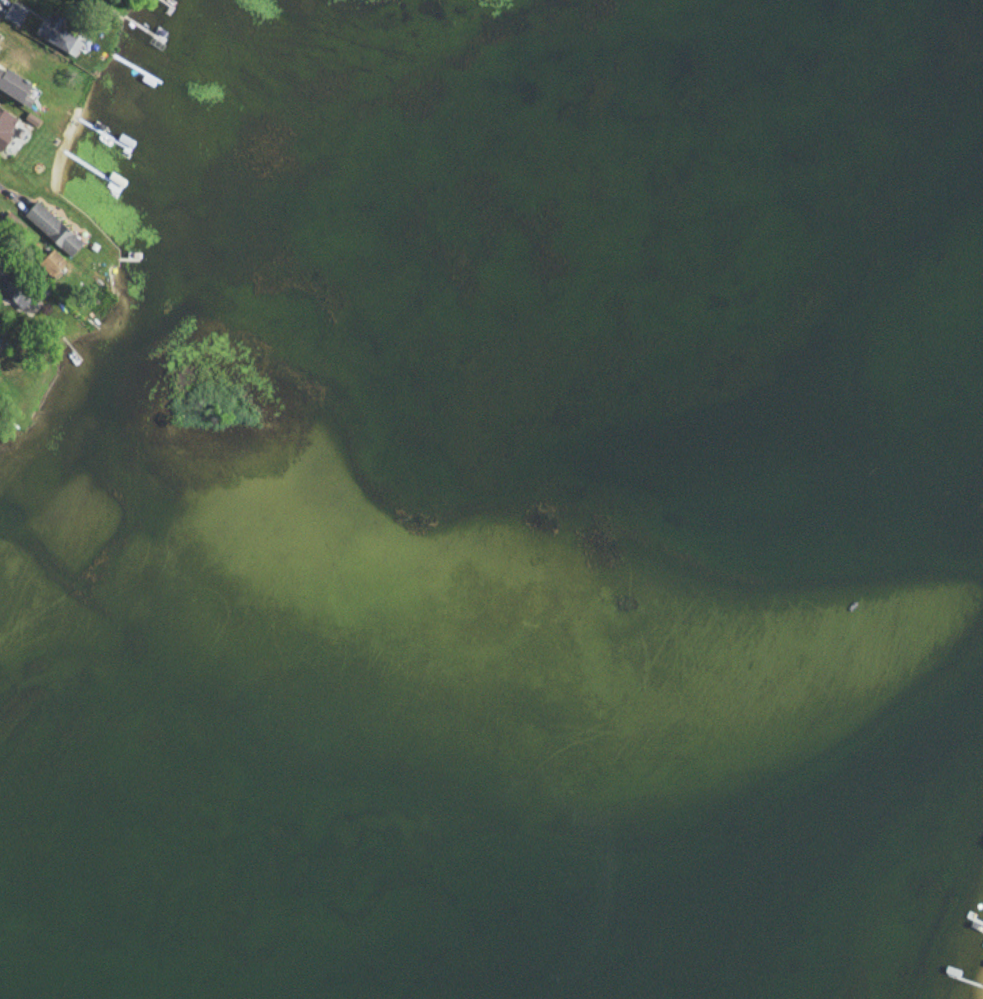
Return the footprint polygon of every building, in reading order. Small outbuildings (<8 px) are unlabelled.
[(27,10),(11,1),(2,16),(18,25),(27,10)] [(82,41),(59,28),(65,18),(49,9),(35,33),(74,56),(82,41)] [(25,94),(32,84),(0,64),(0,89),(29,107),(33,99),(25,94)] [(0,106),(0,150),(20,119),(0,106)] [(70,257),(83,242),(36,200),(24,214),(70,257)] [(68,263),(53,248),(38,263),(52,278),(68,263)] [(9,298),(22,309),(35,293),(0,263),(0,294),(7,300),(9,298)]
